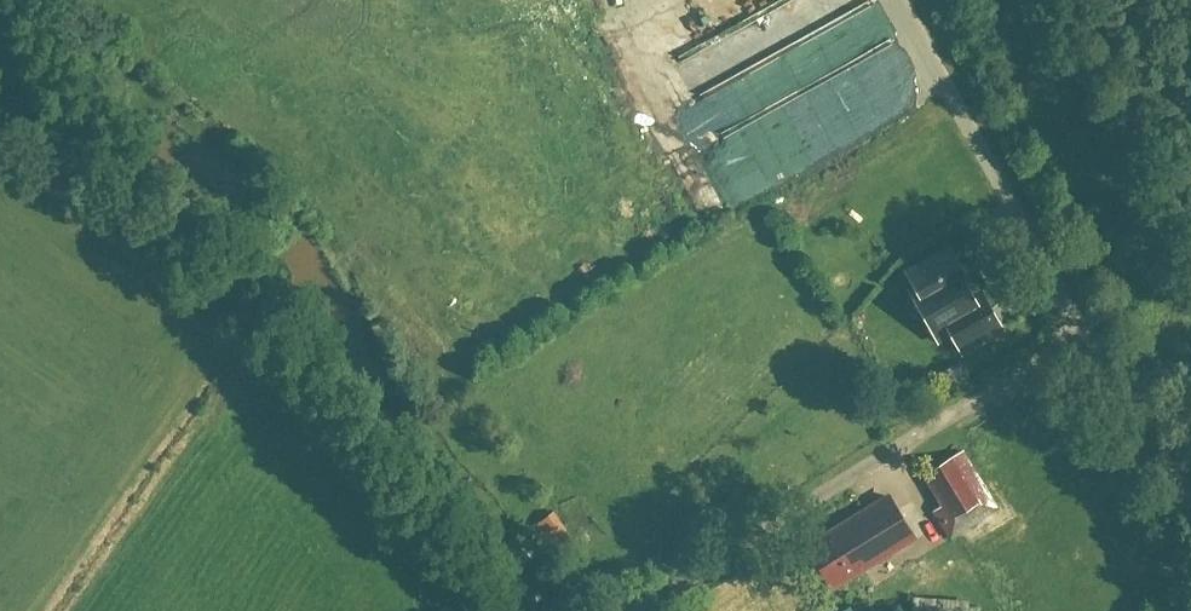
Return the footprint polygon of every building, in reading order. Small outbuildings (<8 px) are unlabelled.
[(942,256),(900,281),(916,308),(911,311),(934,350),(947,343),(958,361),(1007,333),(992,307),(978,316),(959,284),(942,256)] [(917,479),(947,532),(988,510),(958,456),(917,479)] [(799,552),(832,599),(909,546),(877,499),(799,552)]
